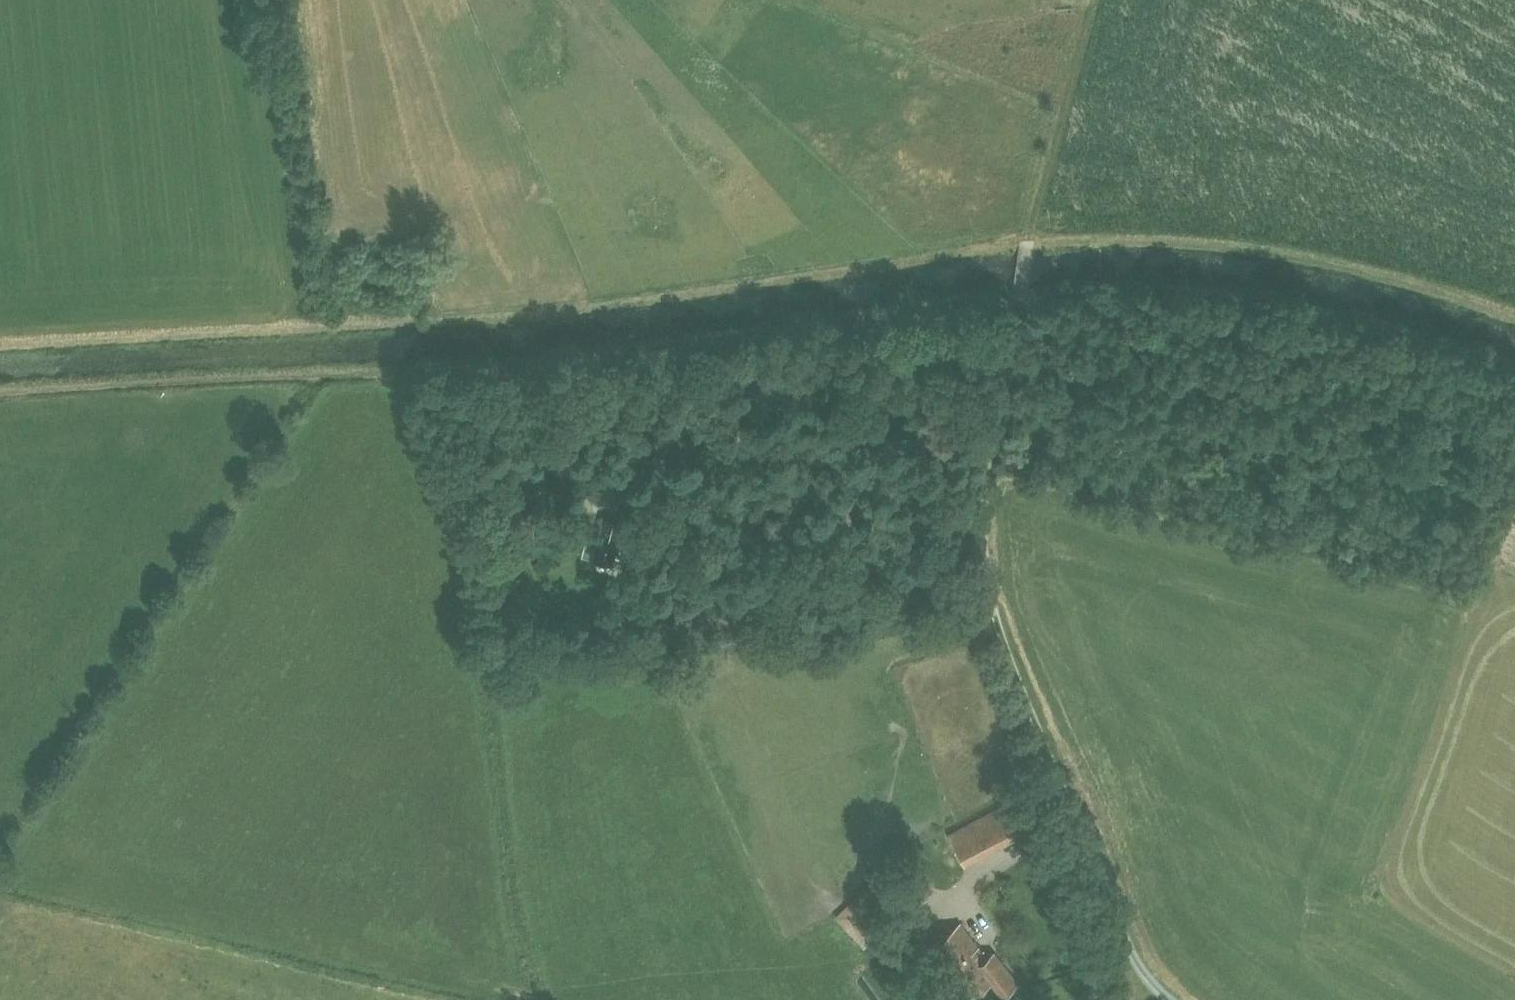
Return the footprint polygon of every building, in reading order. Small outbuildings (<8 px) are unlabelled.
[(603,517),(596,548),(593,556),(593,558),(612,563),(623,522),(603,517)] [(1024,830),(1009,802),(949,834),(964,862),(1024,830)] [(928,892),(905,869),(885,888),(907,911),(928,892)] [(996,952),(994,953),(992,950),(985,956),(959,922),(926,948),(966,998),(991,979),(1003,994),(1019,982),(996,952)]
